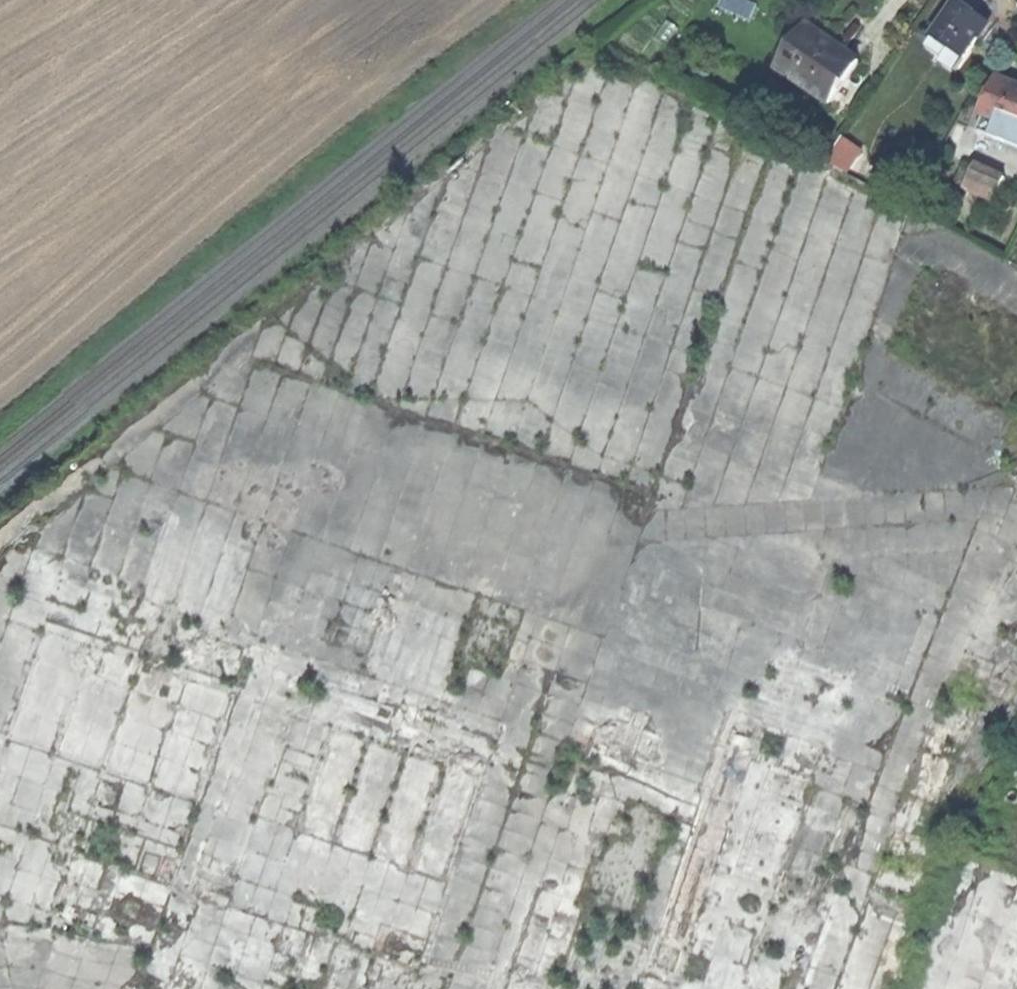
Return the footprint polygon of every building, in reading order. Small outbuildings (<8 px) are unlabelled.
[(931,38),(963,60),(987,25),(971,14),(955,2),(931,38)] [(809,28),(805,35),(835,57),(840,50),(826,40),(809,28)] [(805,35),(780,70),(829,105),(858,63),(840,50),(835,57),(805,35)] [(1014,146),(1016,138),(1016,87),(996,79),(976,132),(995,139),(1014,146)] [(990,152),(995,139),(976,132),(971,144),(980,148),(990,152)] [(828,165),(845,174),(856,153),(839,144),(828,165)] [(1003,179),(972,166),(961,190),(992,204),(1003,179)]
